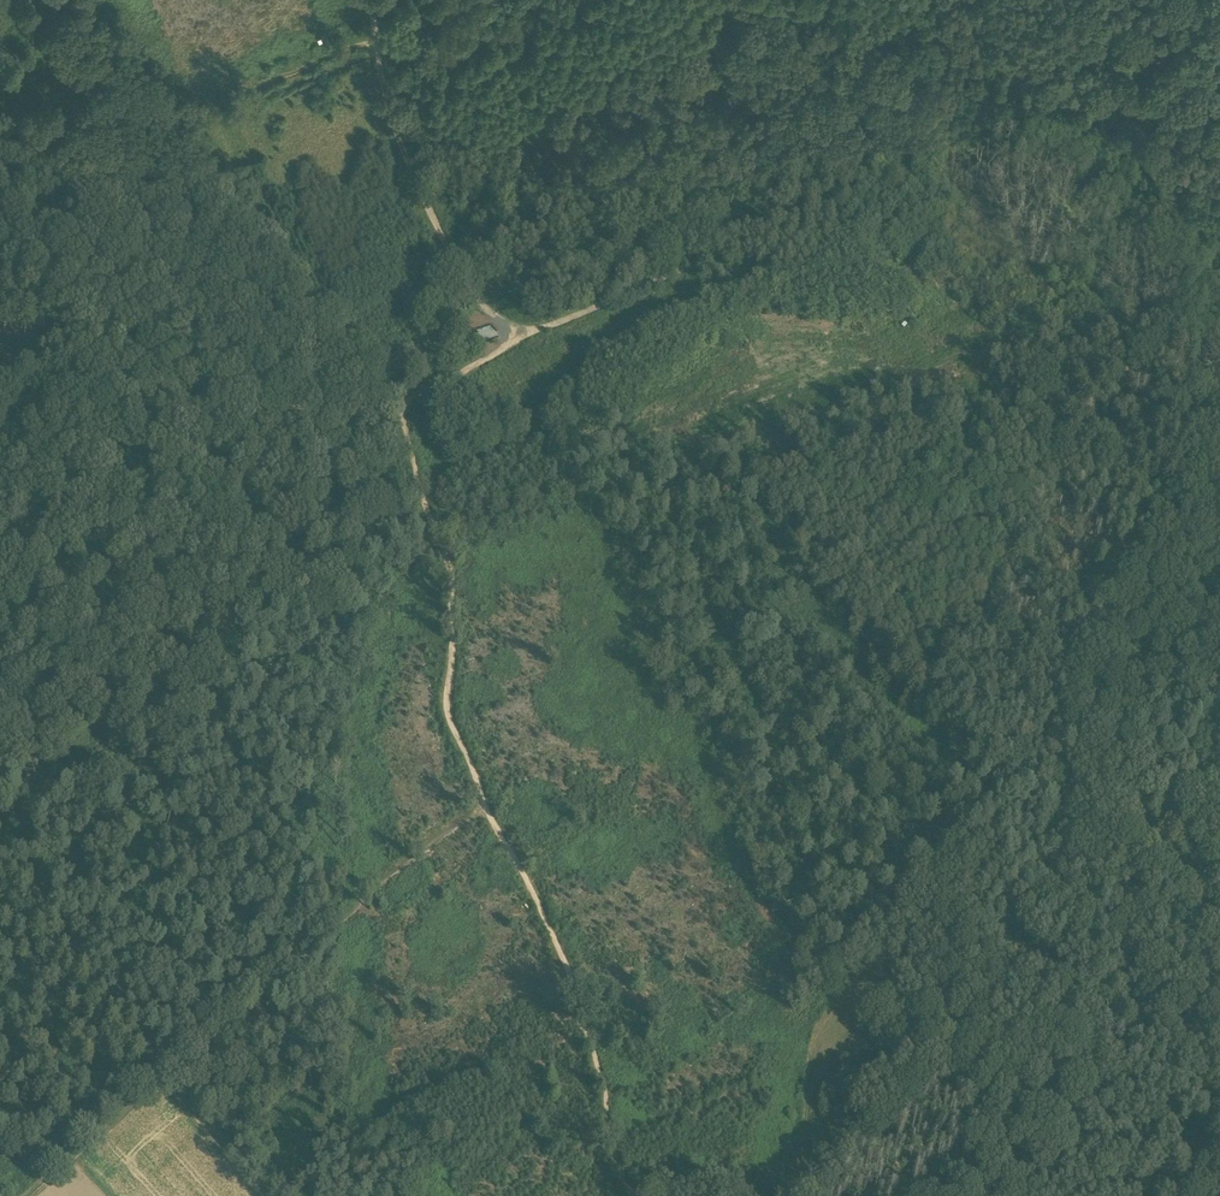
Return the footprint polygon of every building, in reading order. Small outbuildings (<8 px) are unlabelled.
[(468,336),(467,338),(467,341),(468,343),(471,344),(478,342),(478,344),(479,343),(475,331),(474,331),(474,333),(468,336)]
